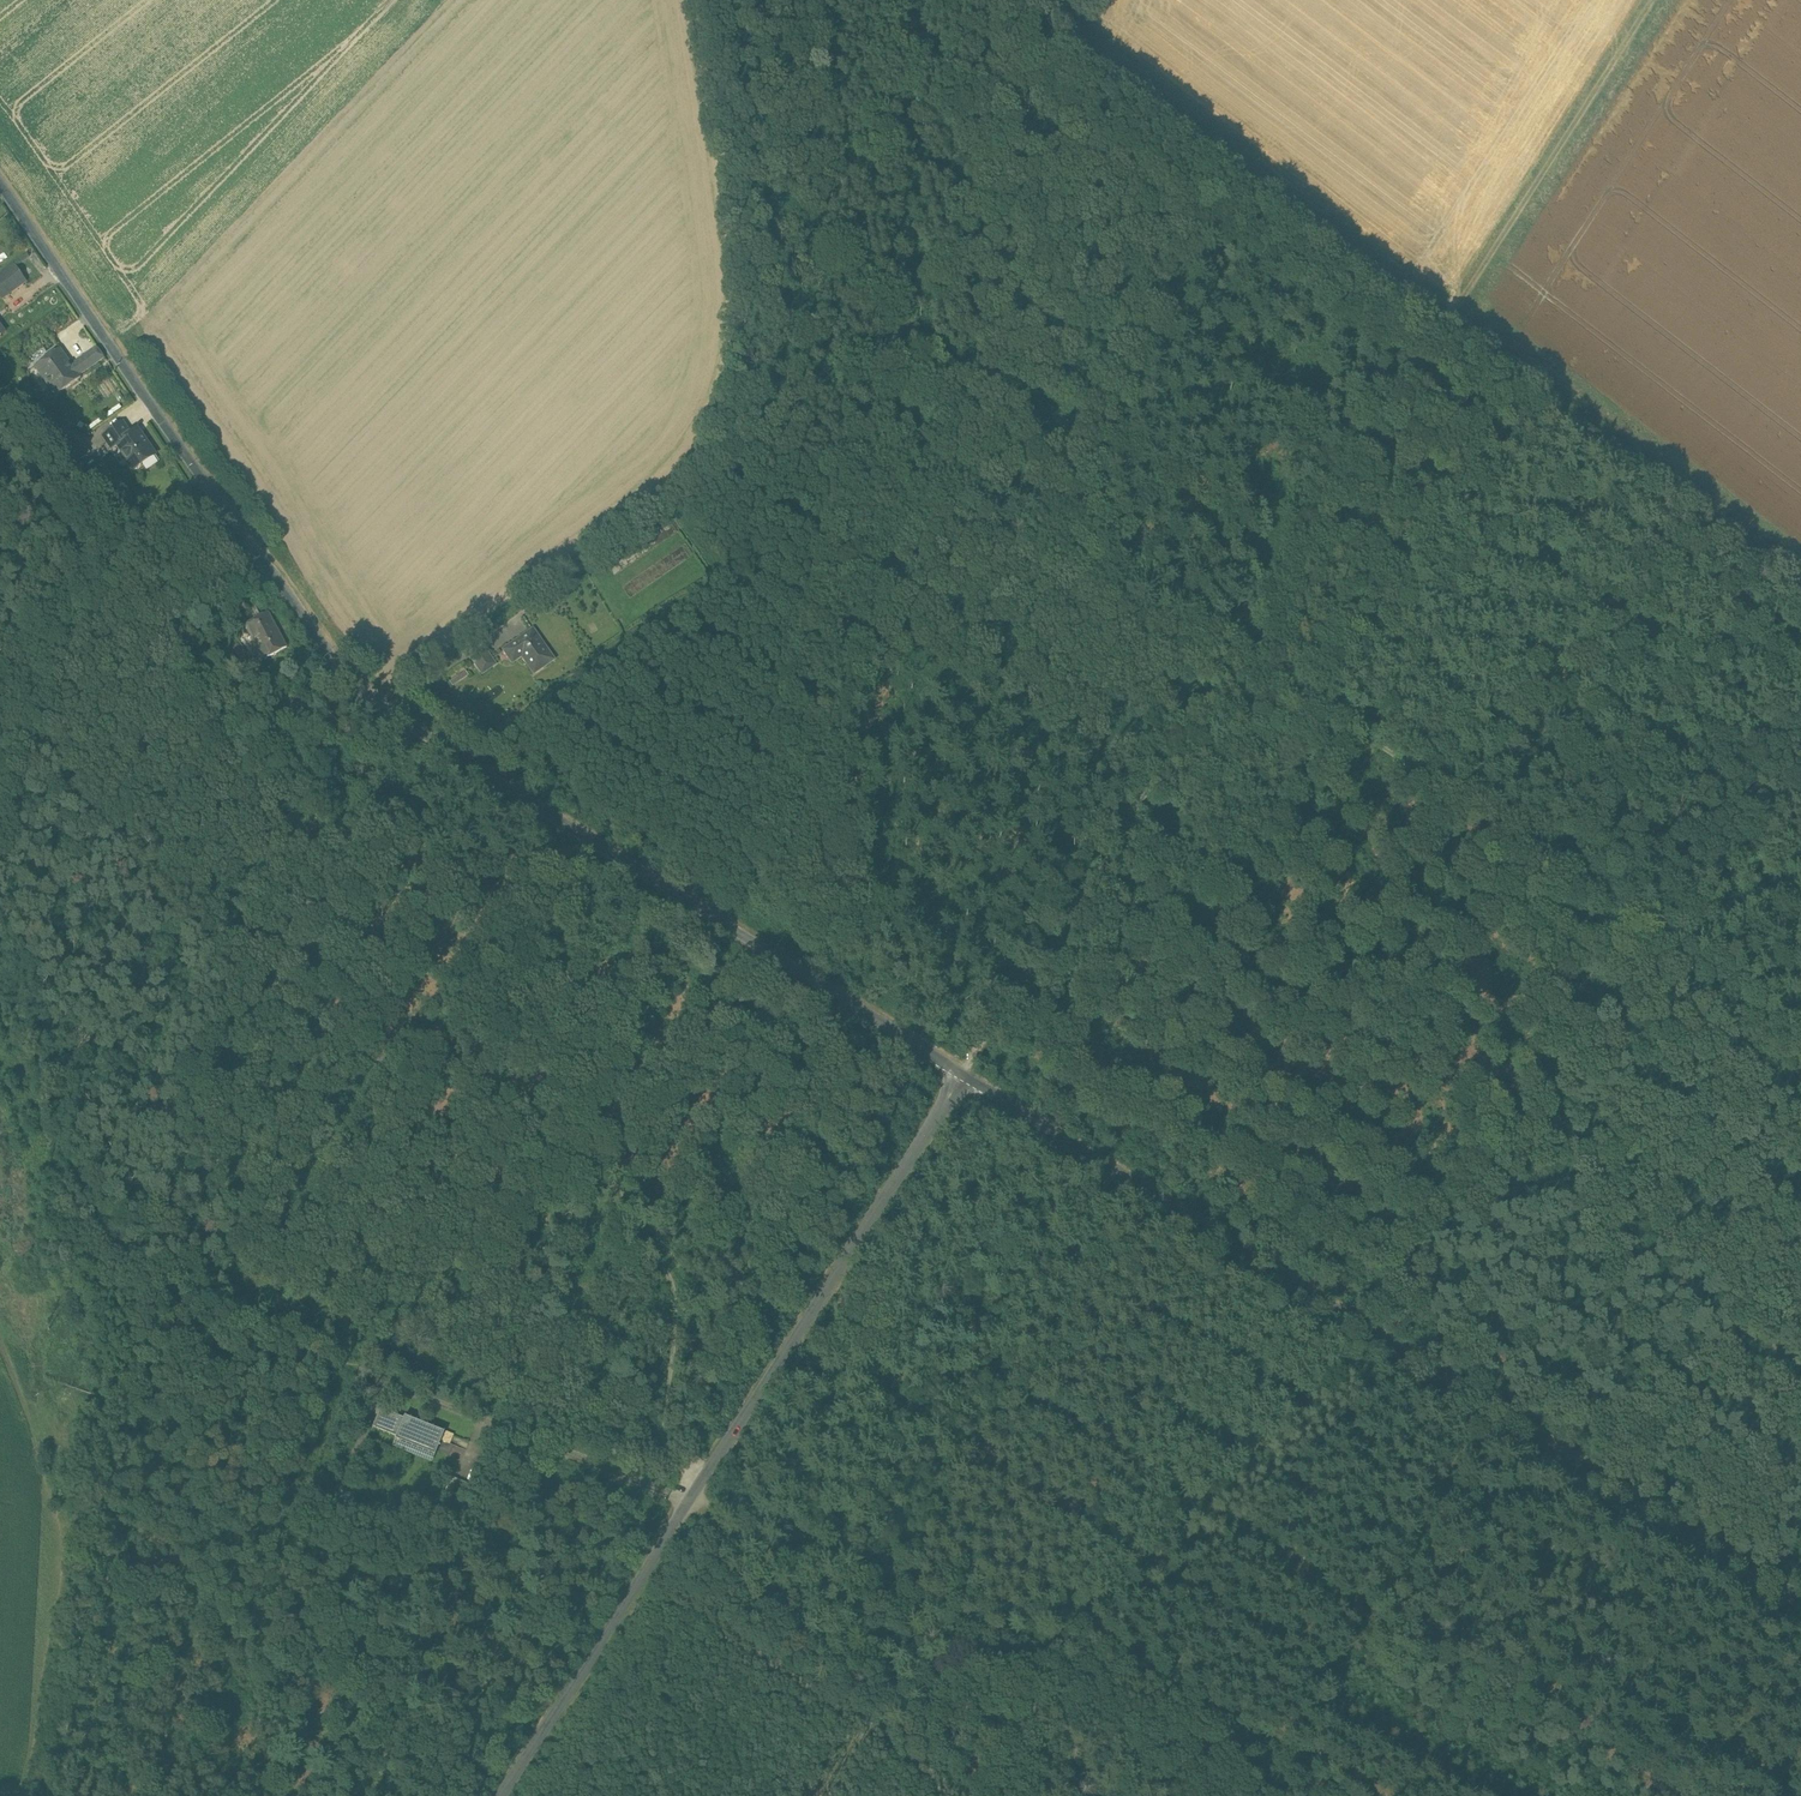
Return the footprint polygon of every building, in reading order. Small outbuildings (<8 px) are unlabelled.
[(0,275),(0,296),(1,297),(25,280),(14,265),(0,275)] [(97,347),(72,364),(79,374),(104,357),(97,347)] [(61,349),(36,366),(45,379),(70,361),(61,349)] [(70,361),(45,379),(56,394),(80,376),(79,374),(72,364),(70,361)] [(123,421),(103,435),(112,448),(117,444),(117,443),(131,433),(123,421)] [(155,453),(141,433),(133,432),(131,433),(117,443),(117,444),(129,460),(127,461),(133,470),(142,464),(141,463),(155,453)] [(268,610),(260,614),(256,605),(248,609),(253,618),(245,622),(252,633),(264,657),(287,645),(275,623),(268,610)] [(245,622),(231,630),(237,642),(252,633),(245,622)] [(533,629),(508,646),(517,658),(522,654),(535,672),(554,659),(533,629)] [(231,630),(221,635),(236,664),(246,659),(242,652),(245,650),(242,645),(240,647),(237,642),(231,630)] [(486,650),(474,659),(483,672),(495,663),(486,650)] [(246,659),(236,664),(240,671),(238,672),(243,679),(254,674),(246,659)] [(467,669),(450,675),(452,683),(469,677),(467,669)] [(445,1431),(405,1415),(405,1418),(381,1408),(374,1426),(397,1436),(396,1439),(435,1454),(445,1431)] [(470,1484),(458,1479),(452,1493),(465,1498),(470,1484)]
